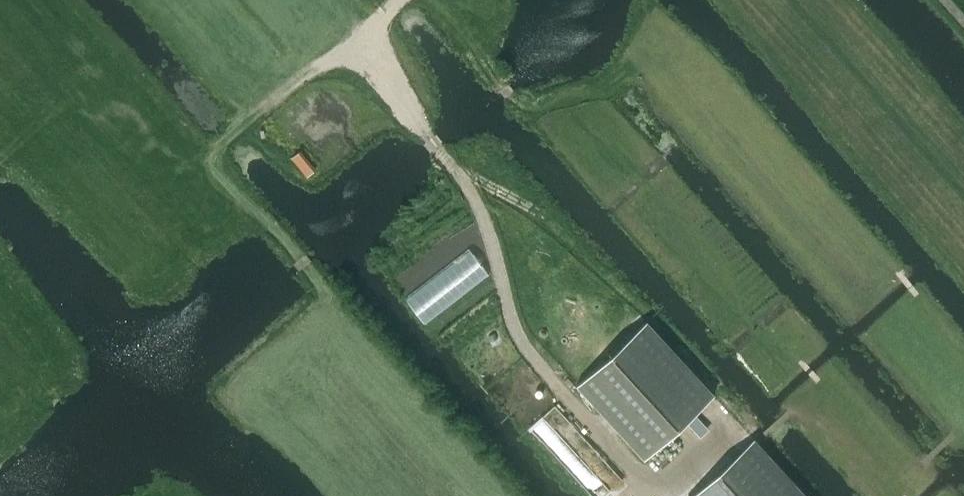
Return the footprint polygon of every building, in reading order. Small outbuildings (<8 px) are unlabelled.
[(646,321),(577,384),(645,458),(714,394),(646,321)] [(754,438),(691,495),(807,495),(754,438)]
